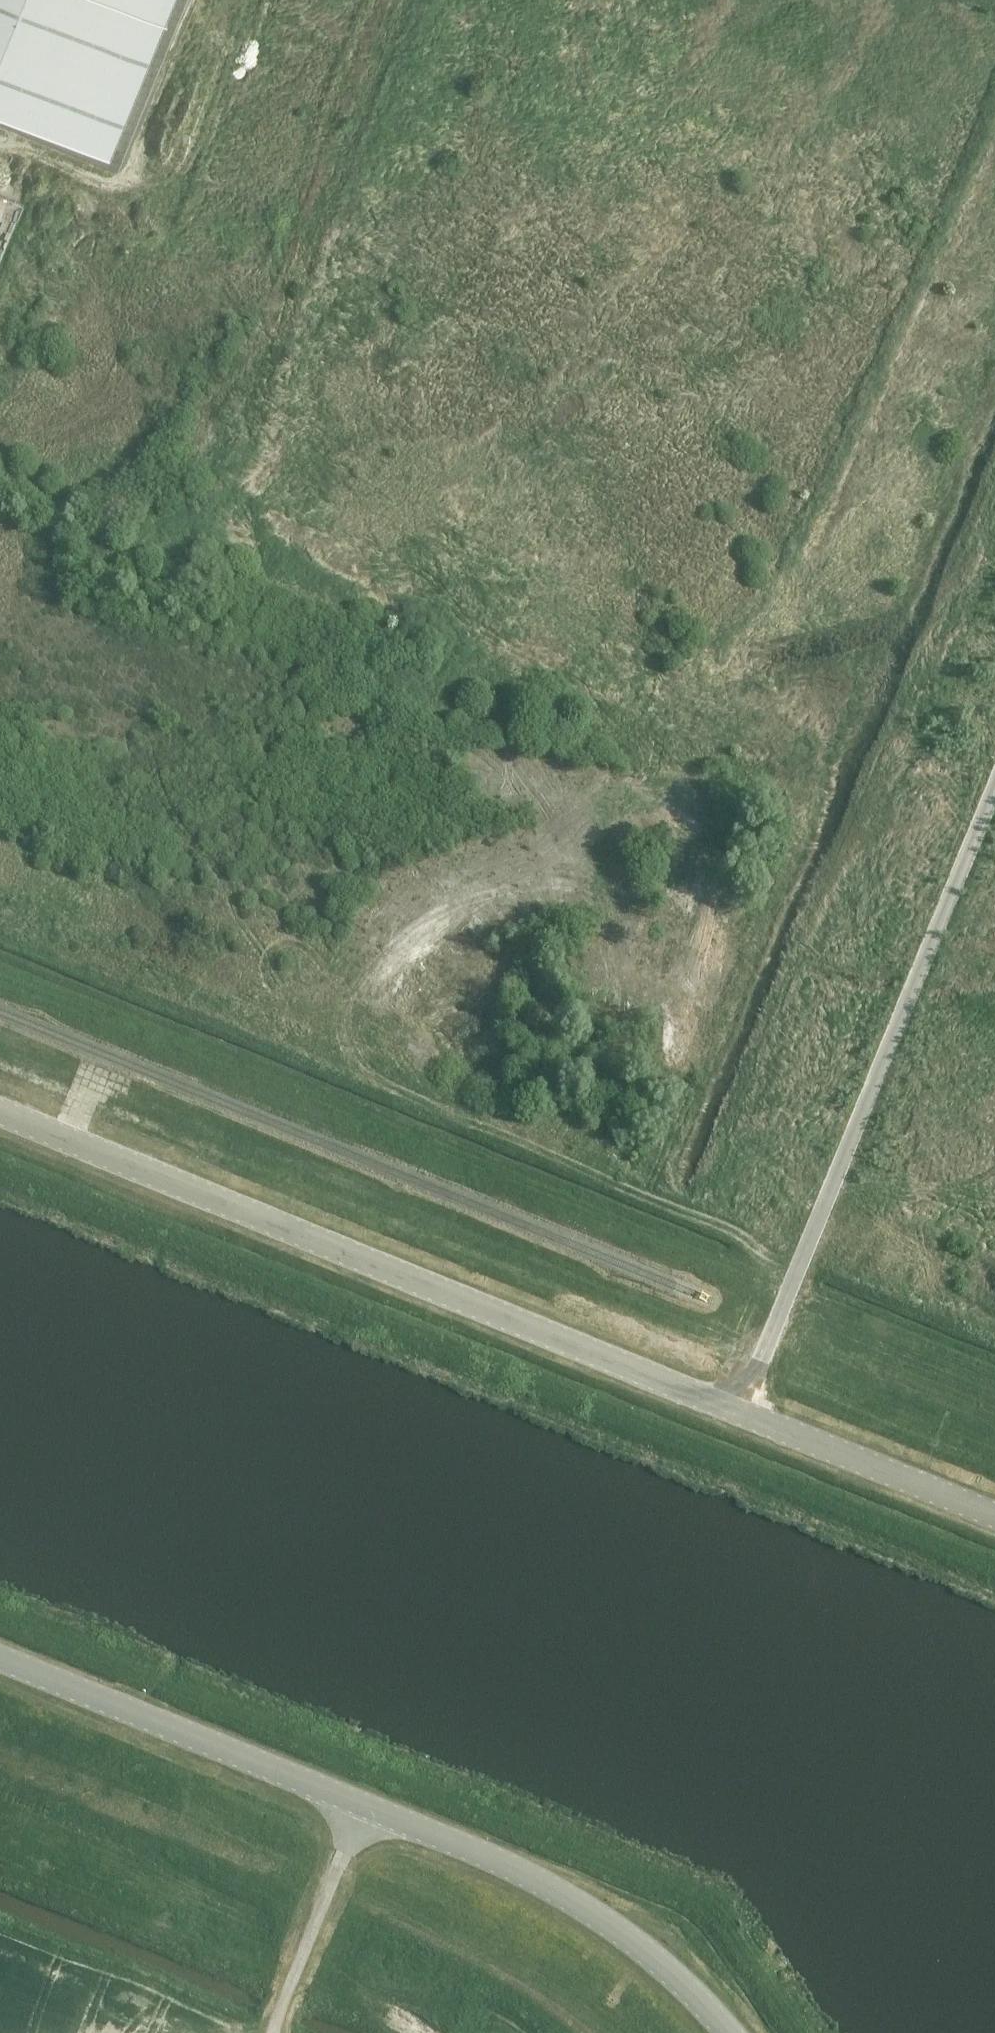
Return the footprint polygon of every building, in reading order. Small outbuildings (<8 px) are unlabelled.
[(110,150),(165,14),(130,0),(0,0),(0,106),(110,150)] [(165,14),(171,0),(130,0),(165,14)]
